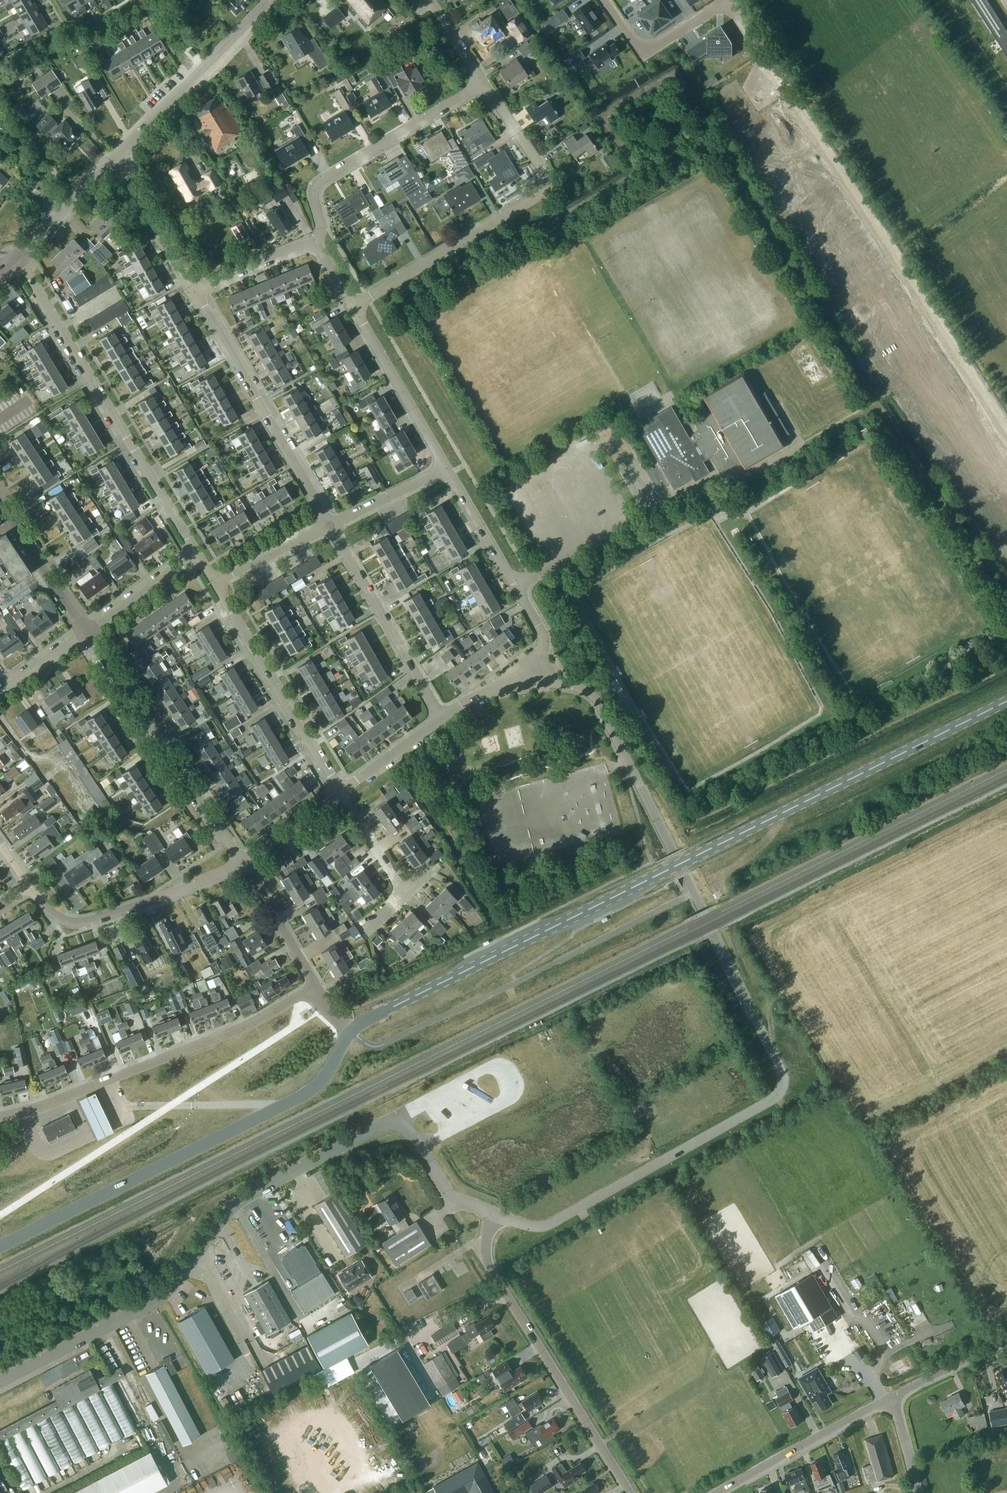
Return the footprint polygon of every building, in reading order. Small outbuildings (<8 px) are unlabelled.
[(7,7),(8,10),(14,6),(13,4),(19,0),(11,0),(12,1),(5,5),(7,7)] [(33,0),(19,0),(13,4),(14,6),(17,12),(11,15),(14,20),(20,16),(19,14),(35,4),(33,0)] [(85,12),(87,11),(83,4),(81,5),(78,0),(63,0),(70,12),(79,6),(83,13),(85,12)] [(224,1),(236,14),(252,0),(224,0),(224,1)] [(383,0),(346,0),(367,26),(383,13),(382,12),(389,6),(383,0)] [(652,1),(647,5),(660,25),(670,18),(660,3),(665,0),(651,0),(652,1)] [(981,15),(983,14),(979,6),(988,0),(972,0),(981,15)] [(988,0),(979,6),(983,14),(981,15),(991,30),(993,29),(994,31),(992,32),(996,38),(998,37),(1006,51),(1006,30),(988,0)] [(478,13),(481,18),(496,8),(493,3),(478,13)] [(591,10),(586,3),(573,13),(587,33),(600,24),(595,17),(596,17),(591,10)] [(41,15),(35,4),(19,14),(20,16),(24,22),(17,26),(20,30),(26,27),(25,24),(41,15)] [(647,5),(636,13),(650,32),(660,25),(647,5)] [(551,17),(539,26),(545,34),(557,26),(569,18),(563,9),(551,17)] [(504,24),(517,43),(532,34),(519,14),(504,24)] [(47,25),(41,15),(25,24),(26,27),(30,32),(23,36),(26,41),(33,37),(31,35),(47,25)] [(480,39),(482,43),(483,44),(485,45),(487,44),(503,34),(492,18),(482,24),(479,19),(469,25),(479,40),(480,39)] [(143,29),(139,23),(135,26),(142,38),(144,37),(154,53),(165,47),(155,30),(147,36),(143,29)] [(312,47),(304,34),(302,36),(297,28),(281,37),(294,58),(312,47)] [(708,34),(708,37),(699,42),(706,53),(708,52),(733,53),(733,43),(724,29),(717,29),(708,34)] [(129,30),(125,33),(127,36),(128,38),(133,35),(129,30)] [(128,38),(132,44),(134,43),(144,59),(154,53),(144,37),(142,38),(137,42),(133,35),(128,38)] [(998,37),(996,38),(1006,55),(1006,51),(998,37)] [(517,47),(523,56),(534,49),(527,40),(517,47)] [(118,44),(122,50),(124,49),(134,65),(144,59),(134,43),(132,44),(126,48),(122,42),(118,44)] [(614,57),(614,56),(620,52),(613,43),(607,47),(605,43),(589,55),(598,69),(614,57)] [(329,63),(318,45),(312,49),(318,59),(315,61),(319,68),(329,63)] [(700,57),(693,46),(687,50),(694,61),(700,57)] [(108,50),(112,56),(114,55),(124,72),(134,65),(124,49),(122,50),(116,54),(112,47),(108,50)] [(585,57),(579,49),(567,57),(573,65),(585,57)] [(113,78),(121,73),(124,72),(114,55),(112,56),(106,60),(102,53),(97,56),(101,63),(103,61),(113,78)] [(75,59),(81,68),(89,63),(84,54),(75,59)] [(501,72),(511,87),(529,75),(528,73),(532,70),(527,63),(523,66),(518,58),(506,65),(507,67),(501,72)] [(12,76),(14,80),(25,74),(20,65),(5,73),(8,79),(12,76)] [(417,68),(413,71),(410,66),(404,69),(402,65),(386,74),(394,87),(398,84),(402,91),(408,87),(411,93),(421,87),(418,81),(423,79),(417,68)] [(30,83),(39,96),(60,82),(51,69),(30,83)] [(236,80),(247,99),(259,92),(259,91),(265,87),(267,90),(273,87),(266,74),(260,77),(262,79),(257,82),(251,72),(236,80)] [(334,77),(337,82),(345,78),(342,72),(334,77)] [(383,72),(374,78),(381,90),(387,86),(388,88),(392,86),(391,84),(383,72)] [(78,93),(88,110),(102,102),(95,91),(102,87),(95,75),(82,82),(85,89),(78,93)] [(708,79),(703,83),(707,89),(712,85),(708,79)] [(278,86),(271,91),(279,104),(282,103),(286,100),(278,86)] [(333,92),(344,110),(350,107),(339,89),(333,92)] [(383,91),(382,92),(358,106),(362,113),(364,113),(368,110),(371,116),(391,104),(383,91)] [(240,130),(223,102),(221,103),(217,96),(192,111),(196,117),(195,118),(215,150),(235,139),(233,135),(240,130)] [(525,107),(535,122),(546,114),(551,121),(559,116),(548,99),(538,106),(535,100),(525,107)] [(13,112),(20,123),(30,117),(24,106),(13,112)] [(344,110),(323,123),(333,139),(354,126),(344,110)] [(44,133),(49,129),(51,131),(58,139),(54,143),(55,147),(58,149),(62,151),(65,148),(66,148),(79,136),(71,127),(64,119),(58,125),(56,123),(57,122),(49,112),(36,124),(44,133)] [(467,146),(474,141),(473,139),(478,136),(484,147),(497,139),(493,135),(482,116),(471,123),(472,125),(467,128),(466,126),(458,131),(467,146)] [(585,123),(579,128),(582,132),(588,127),(585,123)] [(277,150),(277,151),(287,167),(287,166),(307,154),(307,155),(308,155),(303,146),(302,144),(307,140),(309,142),(298,125),(292,129),(298,138),(297,138),(298,140),(278,152),(277,150)] [(419,144),(416,146),(421,153),(425,150),(431,161),(440,156),(451,149),(452,149),(447,140),(445,137),(443,138),(439,132),(441,131),(441,130),(421,142),(418,143),(419,144)] [(585,149),(590,156),(598,151),(587,134),(577,141),(573,135),(564,141),(574,156),(585,149)] [(258,138),(252,141),(257,149),(263,145),(258,138)] [(14,144),(20,160),(30,155),(23,140),(14,144)] [(459,148),(453,152),(458,161),(454,164),(458,170),(468,163),(459,148)] [(518,175),(504,150),(496,155),(492,150),(474,161),(478,168),(490,161),(498,175),(490,180),(495,189),(518,175)] [(611,168),(616,165),(608,153),(603,156),(611,168)] [(380,178),(373,182),(377,189),(384,185),(385,187),(399,178),(409,195),(407,196),(408,197),(417,191),(415,187),(422,182),(413,167),(406,171),(398,158),(379,169),(381,173),(378,174),(380,178)] [(169,171),(186,200),(201,192),(200,191),(209,186),(210,189),(219,183),(212,170),(203,175),(204,178),(198,182),(197,180),(195,181),(188,170),(190,168),(186,161),(169,171)] [(459,176),(465,173),(468,179),(474,175),(468,165),(457,172),(459,176)] [(443,196),(454,214),(480,198),(470,182),(462,187),(460,185),(443,196)] [(272,193),(277,201),(288,194),(287,193),(283,186),(272,193)] [(294,190),(288,192),(292,201),(297,199),(294,190)] [(335,206),(347,225),(358,219),(354,213),(368,204),(376,218),(384,214),(370,192),(364,196),(361,191),(335,206)] [(422,204),(416,195),(409,199),(415,208),(422,204)] [(112,203),(101,213),(118,231),(121,227),(114,220),(121,213),(112,203)] [(275,227),(277,226),(281,233),(292,226),(285,214),(286,213),(281,205),(267,213),(275,227)] [(378,218),(385,230),(401,220),(394,208),(378,218)] [(104,237),(111,230),(114,234),(118,231),(101,213),(90,223),(100,233),(104,237)] [(250,238),(241,221),(230,228),(239,244),(250,238)] [(362,249),(371,263),(397,248),(392,239),(399,235),(395,227),(387,232),(387,231),(367,243),(368,246),(362,249)] [(74,239),(63,250),(80,268),(84,264),(79,259),(78,260),(75,257),(76,256),(83,250),(86,253),(90,249),(83,242),(83,241),(79,245),(74,239)] [(96,245),(97,246),(107,257),(113,252),(103,241),(101,243),(99,241),(96,245)] [(130,260),(131,262),(145,254),(139,243),(126,251),(124,249),(117,252),(120,257),(126,253),(130,260)] [(92,252),(101,262),(106,258),(97,247),(92,252)] [(63,250),(52,260),(62,270),(69,263),(70,262),(72,265),(72,266),(77,271),(80,268),(63,250)] [(136,270),(137,273),(151,265),(145,254),(131,262),(130,260),(123,263),(126,267),(132,263),(136,270)] [(307,263),(294,269),(301,285),(309,281),(312,288),(317,286),(307,263)] [(142,281),(143,284),(157,276),(151,265),(137,273),(136,270),(129,274),(132,278),(138,274),(142,281)] [(294,269),(281,275),(287,290),(296,287),(299,293),(303,291),(301,285),(294,269)] [(75,294),(90,284),(83,272),(68,282),(75,294)] [(108,274),(104,277),(110,287),(114,284),(108,274)] [(281,275),(267,280),(274,296),(283,292),(286,299),(290,297),(287,290),(281,275)] [(164,287),(158,277),(157,276),(143,284),(142,281),(136,285),(138,289),(144,285),(150,295),(164,287)] [(104,277),(99,280),(105,290),(110,287),(104,277)] [(121,278),(115,282),(117,286),(124,283),(121,278)] [(99,280),(94,283),(100,293),(105,290),(99,280)] [(267,280),(254,286),(261,302),(269,298),(272,305),(277,303),(274,296),(267,280)] [(94,283),(88,286),(94,295),(95,296),(97,295),(100,293),(94,283)] [(88,286),(83,290),(87,295),(89,299),(95,296),(94,295),(88,286)] [(254,286),(240,292),(247,307),(256,303),(259,310),(263,308),(261,302),(254,286)] [(128,287),(122,290),(125,296),(131,292),(128,287)] [(83,290),(78,293),(80,295),(84,303),(89,299),(87,295),(83,290)] [(250,314),(247,307),(240,292),(227,297),(234,313),(243,309),(246,316),(250,314)] [(80,295),(78,293),(75,295),(73,296),(79,306),(84,303),(80,295)] [(122,298),(118,301),(125,311),(128,309),(122,298)] [(160,314),(162,317),(176,308),(170,298),(156,305),(155,303),(148,307),(150,311),(156,307),(160,314)] [(323,299),(311,306),(314,312),(326,305),(323,299)] [(118,301),(113,304),(120,314),(125,311),(118,301)] [(4,325),(12,318),(17,324),(25,317),(18,309),(15,311),(8,302),(0,309),(0,320),(4,325)] [(113,304),(108,307),(114,317),(120,314),(113,304)] [(108,307),(103,310),(109,320),(114,317),(108,307)] [(144,308),(134,313),(143,329),(148,325),(147,323),(144,318),(148,316),(148,314),(144,308)] [(167,325),(168,327),(182,319),(176,308),(162,317),(160,314),(155,318),(157,322),(163,318),(167,325)] [(267,317),(264,309),(258,311),(261,319),(267,317)] [(103,310),(98,313),(104,324),(109,320),(103,310)] [(117,317),(122,325),(132,319),(127,311),(117,317)] [(319,312),(313,315),(315,320),(322,316),(319,312)] [(98,313),(93,316),(99,327),(104,324),(98,313)] [(325,330),(329,336),(344,328),(337,316),(330,320),(327,315),(312,323),(318,334),(325,330)] [(99,327),(93,316),(87,319),(94,330),(99,327)] [(172,335),(174,338),(188,330),(182,319),(168,327),(167,325),(161,329),(163,332),(169,329),(172,335)] [(287,320),(281,323),(285,329),(291,326),(287,320)] [(248,337),(255,349),(270,340),(265,332),(271,328),(269,325),(248,337)] [(29,334),(23,327),(17,332),(22,338),(29,334)] [(329,353),(332,358),(347,349),(344,344),(351,340),(344,328),(329,336),(336,349),(329,353)] [(119,341),(121,343),(127,340),(125,336),(118,339),(113,330),(99,339),(104,348),(105,349),(119,341)] [(179,346),(180,349),(194,341),(188,330),(174,338),(172,335),(166,339),(169,343),(175,340),(179,346)] [(255,349),(262,362),(277,353),(272,345),(278,341),(276,337),(270,340),(255,349)] [(31,359),(33,361),(47,352),(40,341),(26,350),(24,347),(18,351),(21,356),(27,352),(31,359)] [(125,350),(121,344),(121,343),(119,341),(105,349),(112,360),(126,352),(127,354),(133,350),(131,346),(125,350)] [(185,357),(186,359),(200,351),(194,341),(180,349),(179,346),(172,350),(175,354),(181,350),(185,357)] [(349,371),(364,362),(357,350),(350,354),(347,349),(332,358),(328,360),(333,369),(344,363),(349,371)] [(262,362),(270,374),(284,365),(279,357),(285,353),(283,350),(277,353),(262,362)] [(207,363),(201,353),(200,351),(186,359),(185,357),(179,360),(181,365),(187,361),(193,371),(207,363)] [(38,370),(39,372),(54,363),(47,352),(33,361),(31,359),(25,362),(27,367),(34,363),(38,370)] [(132,362),(134,365),(140,361),(138,357),(131,361),(127,354),(126,352),(112,360),(118,371),(132,362)] [(135,366),(134,365),(132,362),(118,371),(125,382),(139,373),(140,375),(146,371),(144,368),(138,371),(135,366)] [(284,365),(270,374),(277,386),(291,378),(287,369),(292,366),(290,362),(284,365)] [(364,362),(349,371),(353,379),(349,382),(351,385),(349,387),(352,392),(367,383),(363,378),(370,374),(364,362)] [(45,381),(46,383),(61,375),(54,363),(39,372),(38,370),(31,374),(34,378),(41,374),(45,381)] [(638,425),(675,489),(694,478),(696,481),(711,472),(709,468),(705,461),(713,456),(722,472),(741,461),(746,470),(788,446),(783,437),(790,434),(776,408),(766,392),(760,396),(746,371),(703,395),(713,412),(696,422),(701,430),(694,434),(697,439),(694,441),(693,439),(692,440),(672,406),(638,425)] [(144,382),(140,375),(139,373),(125,382),(131,392),(145,384),(146,387),(153,382),(150,378),(144,382)] [(200,383),(204,390),(205,392),(219,384),(213,373),(200,381),(198,378),(191,382),(194,387),(200,383)] [(68,386),(61,376),(61,375),(46,383),(45,381),(38,385),(41,389),(48,385),(53,395),(68,386)] [(319,375),(315,378),(320,385),(324,383),(319,375)] [(210,400),(211,403),(225,395),(219,384),(205,392),(204,390),(198,393),(200,397),(206,394),(210,400)] [(282,396),(288,406),(289,407),(303,399),(304,401),(310,398),(308,394),(302,398),(296,388),(282,396)] [(138,403),(143,412),(144,414),(158,405),(160,407),(166,404),(175,399),(177,401),(181,399),(177,392),(164,400),(163,400),(157,403),(152,394),(138,403)] [(368,404),(375,416),(390,407),(383,395),(376,399),(373,394),(358,402),(361,408),(368,404)] [(212,405),(216,411),(217,414),(231,405),(225,395),(211,403),(210,400),(203,404),(206,408),(212,405)] [(308,408),(304,401),(303,399),(289,407),(295,418),(309,410),(311,412),(317,409),(314,405),(308,408)] [(67,418),(68,421),(83,411),(76,401),(62,410),(60,407),(47,415),(50,419),(63,411),(67,418)] [(164,414),(160,407),(158,405),(144,414),(151,424),(165,416),(166,418),(172,415),(170,410),(164,414)] [(238,417),(232,407),(231,405),(217,414),(216,411),(210,415),(212,419),(218,415),(223,425),(238,417)] [(375,431),(378,437),(393,428),(390,423),(397,419),(390,407),(375,416),(382,428),(375,431)] [(311,412),(309,410),(295,418),(301,429),(315,421),(317,423),(323,419),(321,415),(314,419),(311,412)] [(74,429),(73,429),(75,431),(89,422),(83,411),(68,421),(67,418),(61,422),(63,426),(69,422),(74,429)] [(170,425),(166,418),(165,416),(151,424),(157,434),(171,426),(173,428),(179,425),(176,421),(170,425)] [(31,427),(37,438),(48,431),(41,420),(31,427)] [(321,429),(317,423),(315,421),(301,429),(308,440),(321,432),(322,434),(329,430),(327,426),(321,429)] [(76,433),(80,440),(82,443),(96,434),(89,422),(75,431),(73,429),(67,433),(70,437),(76,433)] [(173,429),(173,428),(171,426),(157,434),(164,445),(178,437),(179,439),(185,435),(183,431),(177,435),(173,429)] [(242,443),(243,445),(257,437),(251,427),(238,434),(237,432),(230,436),(232,440),(238,436),(242,443)] [(862,431),(865,436),(871,433),(868,427),(862,431)] [(388,438),(395,450),(410,442),(403,430),(396,434),(393,428),(378,437),(381,442),(388,438)] [(10,441),(16,451),(17,453),(31,443),(33,446),(39,442),(36,437),(30,442),(24,432),(10,441)] [(103,445),(97,435),(96,434),(82,443),(80,440),(74,444),(77,448),(83,444),(89,454),(103,445)] [(179,439),(178,437),(164,445),(170,456),(184,448),(185,450),(192,446),(189,442),(183,446),(179,439)] [(248,454),(250,456),(263,448),(257,437),(243,445),(242,443),(236,447),(238,450),(244,447),(248,454)] [(193,445),(197,450),(206,444),(203,439),(193,445)] [(410,442),(395,450),(402,462),(395,466),(399,471),(413,463),(410,457),(417,453),(410,442)] [(33,446),(31,443),(17,453),(25,464),(39,455),(40,457),(46,453),(44,449),(38,453),(33,446)] [(315,451),(321,463),(335,455),(337,457),(343,454),(340,449),(334,453),(328,443),(315,451)] [(254,464),(256,467),(269,459),(263,448),(250,456),(248,454),(242,457),(244,462),(251,458),(254,464)] [(40,457),(39,455),(25,464),(32,475),(46,466),(47,467),(54,463),(51,460),(45,464),(40,457)] [(321,463),(328,474),(342,466),(343,468),(349,464),(347,460),(345,461),(344,460),(340,459),(338,460),(337,457),(335,455),(321,463)] [(276,470),(270,459),(269,459),(256,467),(254,464),(248,468),(250,472),(257,469),(262,478),(276,470)] [(103,477),(104,480),(119,471),(112,460),(98,469),(96,466),(90,470),(93,474),(99,470),(103,477)] [(196,473),(197,476),(203,472),(201,468),(195,471),(189,462),(175,471),(181,480),(182,482),(196,473)] [(373,484),(377,493),(384,488),(370,464),(362,468),(368,477),(366,478),(370,486),(373,484)] [(47,468),(47,467),(46,466),(32,475),(39,485),(49,479),(52,484),(59,480),(57,476),(61,474),(58,470),(52,474),(47,468)] [(328,474),(334,485),(348,477),(349,479),(356,475),(353,471),(347,475),(343,468),(342,466),(328,474)] [(110,488),(111,491),(126,482),(119,471),(104,480),(103,477),(97,481),(99,485),(106,481),(110,488)] [(201,482),(197,476),(196,473),(182,482),(188,492),(202,484),(204,486),(210,483),(207,478),(201,482)] [(276,482),(274,477),(267,482),(269,486),(272,484),(276,482)] [(340,495),(347,491),(351,496),(357,493),(355,489),(362,485),(359,482),(353,485),(349,479),(348,477),(334,485),(340,495)] [(116,499),(116,500),(118,502),(132,493),(126,482),(111,491),(110,488),(103,492),(106,496),(112,493),(116,499)] [(204,486),(202,484),(188,492),(195,503),(208,494),(210,497),(216,493),(214,489),(208,493),(204,486)] [(269,486),(268,486),(272,493),(265,497),(263,498),(271,512),(282,506),(273,492),(276,490),(272,484),(269,486)] [(282,506),(293,499),(284,485),(276,490),(273,492),(282,506)] [(996,492),(999,498),(1001,497),(1006,506),(1006,487),(1006,486),(996,492)] [(48,499),(54,509),(55,510),(70,501),(71,503),(78,499),(75,495),(68,499),(62,490),(48,499)] [(261,499),(252,505),(260,519),(271,512),(263,498),(265,497),(262,491),(258,493),(261,499)] [(113,507),(119,504),(125,513),(121,515),(128,525),(138,518),(132,509),(139,505),(132,493),(118,502),(116,500),(110,503),(113,507)] [(210,497),(208,494),(195,503),(201,514),(215,505),(216,508),(223,504),(220,500),(214,504),(210,497)] [(747,499),(740,503),(743,510),(751,506),(747,499)] [(71,503),(70,501),(55,510),(63,521),(77,512),(78,514),(85,510),(82,506),(76,510),(71,503)] [(92,501),(83,507),(85,510),(85,511),(95,505),(92,501)] [(725,505),(719,501),(715,507),(720,510),(725,505)] [(236,515),(235,515),(233,517),(241,530),(252,524),(243,511),(246,509),(242,503),(238,505),(239,507),(236,509),(238,513),(236,515)] [(431,521),(432,524),(447,516),(441,504),(426,513),(425,510),(418,514),(421,518),(427,514),(431,521)] [(233,517),(235,515),(231,509),(227,511),(228,513),(225,515),(228,519),(224,522),(222,523),(231,537),(241,530),(233,517)] [(406,512),(412,521),(417,519),(411,509),(406,512)] [(78,514),(77,512),(63,521),(70,532),(84,523),(86,525),(92,521),(89,517),(83,521),(78,514)] [(402,514),(407,524),(412,521),(406,512),(402,514)] [(396,517),(402,527),(407,524),(402,514),(396,517)] [(220,543),(231,537),(222,523),(224,522),(221,515),(217,518),(220,524),(211,529),(220,543)] [(134,523),(143,536),(154,528),(146,516),(134,523)] [(437,533),(439,536),(454,527),(447,516),(432,524),(431,521),(424,525),(427,530),(433,526),(437,533)] [(391,520),(397,530),(402,527),(396,517),(391,520)] [(386,523),(392,533),(397,530),(391,520),(386,523)] [(86,525),(84,523),(70,532),(77,543),(91,534),(93,536),(99,532),(96,528),(90,532),(86,525)] [(444,544),(446,547),(460,538),(454,527),(439,536),(437,533),(431,536),(434,541),(440,537),(444,544)] [(135,545),(144,558),(163,544),(154,531),(135,545)] [(0,536),(0,592),(28,574),(2,535),(0,536)] [(107,565),(116,578),(135,565),(125,551),(124,552),(123,550),(128,545),(120,535),(110,542),(117,551),(112,554),(111,555),(110,557),(110,558),(112,561),(107,565)] [(371,545),(377,554),(378,556),(392,548),(394,550),(400,546),(398,542),(391,546),(386,536),(371,545)] [(99,544),(95,538),(83,546),(87,552),(99,544)] [(467,550),(461,540),(460,538),(446,547),(444,544),(438,548),(440,552),(447,548),(452,558),(467,550)] [(394,550),(392,548),(378,556),(384,567),(399,559),(400,561),(407,558),(404,553),(398,557),(394,550)] [(87,557),(96,569),(101,565),(93,553),(87,557)] [(321,565),(315,555),(310,558),(316,568),(321,565)] [(316,568),(310,558),(305,561),(311,571),(316,568)] [(400,561),(399,559),(384,567),(391,578),(406,570),(407,573),(414,569),(411,565),(404,568),(400,561)] [(463,577),(465,580),(480,571),(473,560),(459,568),(457,566),(451,570),(453,574),(460,570),(463,577)] [(311,571),(305,561),(300,564),(306,574),(311,571)] [(306,574),(300,564),(295,567),(301,577),(306,574)] [(301,577),(295,567),(291,570),(297,580),(301,577)] [(407,573),(406,570),(391,578),(398,590),(412,582),(413,584),(427,576),(424,572),(411,580),(407,573)] [(470,588),(472,591),(486,583),(480,571),(465,580),(463,577),(457,581),(460,585),(466,582),(470,588)] [(80,587),(89,598),(107,585),(99,573),(80,587)] [(293,573),(285,578),(289,584),(297,579),(293,573)] [(285,578),(283,575),(278,578),(284,588),(289,585),(289,584),(285,578)] [(318,588),(320,593),(322,595),(336,587),(330,576),(316,584),(315,582),(308,586),(310,590),(313,588),(314,590),(318,588)] [(302,577),(291,583),(296,591),(306,585),(302,577)] [(284,588),(278,578),(273,581),(278,591),(284,588)] [(31,588),(25,579),(0,596),(0,603),(3,607),(31,588)] [(278,591),(273,581),(268,584),(274,594),(278,591)] [(449,582),(444,584),(448,591),(453,589),(449,582)] [(477,600),(476,600),(478,603),(493,594),(486,583),(472,591),(470,588),(464,592),(466,597),(473,593),(477,600)] [(274,594),(268,584),(263,587),(269,597),(274,594)] [(269,597),(263,587),(258,590),(264,600),(269,597)] [(327,604),(328,606),(342,598),(336,587),(322,595),(320,593),(314,596),(317,601),(323,597),(327,604)] [(184,592),(173,600),(182,614),(190,609),(194,614),(198,611),(184,592)] [(404,600),(409,610),(411,612),(425,604),(427,608),(426,606),(433,603),(430,598),(424,602),(418,592),(404,600)] [(453,594),(448,596),(452,602),(456,600),(453,594)] [(499,605),(494,596),(493,594),(478,603),(476,600),(470,603),(473,608),(479,604),(485,614),(499,605)] [(436,602),(435,605),(438,610),(450,603),(446,596),(436,602)] [(333,615),(334,617),(348,609),(342,598),(328,606),(327,604),(321,608),(323,611),(329,608),(333,615)] [(173,600),(161,608),(171,623),(179,617),(182,622),(186,620),(182,614),(173,600)] [(278,603),(264,611),(265,612),(265,611),(271,622),(285,614),(286,616),(293,612),(290,608),(284,612),(282,610),(278,603),(279,603),(278,603)] [(431,613),(427,608),(425,604),(411,612),(417,623),(431,615),(433,617),(439,614),(437,610),(431,613)] [(161,608),(149,617),(159,631),(167,625),(171,631),(175,628),(171,623),(161,608)] [(355,620),(349,610),(348,609),(334,617),(333,615),(327,618),(329,622),(335,618),(341,628),(355,620)] [(24,616),(19,610),(12,615),(17,620),(24,616)] [(5,655),(16,648),(17,649),(23,644),(16,634),(23,630),(10,611),(2,617),(7,624),(6,625),(6,629),(9,633),(2,637),(0,635),(0,648),(5,655)] [(23,619),(35,636),(53,623),(44,611),(34,617),(31,613),(23,619)] [(197,614),(188,621),(191,626),(201,619),(197,614)] [(285,614),(271,622),(278,633),(291,624),(293,627),(299,623),(297,619),(290,623),(286,616),(285,614)] [(490,620),(495,628),(505,622),(500,614),(490,620)] [(433,618),(433,617),(431,615),(417,623),(424,635),(438,626),(440,629),(446,625),(444,621),(437,625),(433,618)] [(149,617),(137,625),(147,639),(155,634),(159,639),(163,637),(159,631),(149,617)] [(186,621),(181,624),(185,629),(190,626),(186,621)] [(488,621),(484,624),(489,631),(493,628),(488,621)] [(291,624),(278,633),(284,643),(297,635),(299,638),(302,636),(305,634),(303,630),(299,623),(293,627),(291,624)] [(484,624),(480,627),(485,634),(489,631),(484,624)] [(147,639),(137,625),(125,634),(135,648),(143,642),(147,648),(151,645),(147,639)] [(208,625),(195,633),(199,639),(196,641),(198,645),(202,643),(214,635),(208,625)] [(444,636),(440,629),(438,626),(424,635),(430,646),(444,638),(446,640),(453,636),(450,632),(444,636)] [(493,628),(489,631),(494,637),(503,651),(503,650),(513,643),(513,644),(513,643),(504,630),(503,630),(503,631),(498,634),(493,628)] [(347,640),(351,648),(353,650),(368,642),(361,630),(347,638),(345,636),(338,640),(341,644),(347,640)] [(484,644),(493,658),(494,657),(503,651),(494,637),(489,631),(485,634),(489,641),(484,644)] [(469,634),(464,638),(469,644),(474,641),(469,634)] [(202,643),(198,645),(200,649),(204,647),(208,653),(220,645),(214,635),(202,643)] [(297,635),(284,643),(290,654),(304,646),(305,648),(312,644),(309,640),(306,642),(303,644),(299,638),(297,635)] [(469,644),(464,638),(460,641),(465,647),(469,644)] [(374,653),(368,642),(353,650),(351,648),(345,651),(347,656),(354,652),(358,659),(359,661),(374,653)] [(474,651),(484,665),(484,664),(493,658),(484,644),(484,645),(474,651)] [(208,653),(204,655),(206,659),(210,657),(214,664),(227,656),(220,645),(208,653)] [(144,657),(138,648),(131,653),(137,662),(144,657)] [(165,650),(161,653),(161,655),(164,659),(169,655),(165,650)] [(449,650),(445,653),(450,660),(454,656),(449,650)] [(159,651),(150,657),(152,661),(161,655),(161,653),(159,651)] [(465,658),(464,659),(474,672),(474,671),(483,665),(484,665),(474,651),(474,652),(465,659),(465,658)] [(364,670),(366,673),(380,664),(374,653),(359,661),(358,659),(351,662),(354,667),(360,663),(364,670)] [(442,655),(441,656),(446,663),(450,660),(445,653),(442,655)] [(162,655),(141,669),(142,669),(146,675),(146,676),(150,681),(149,681),(150,681),(164,672),(164,671),(158,663),(164,659),(162,655)] [(311,659),(298,667),(304,677),(317,670),(321,668),(318,664),(315,666),(311,659)] [(455,665),(455,666),(464,679),(465,679),(464,679),(474,672),(464,659),(455,666),(455,665)] [(445,673),(454,686),(455,686),(464,679),(455,666),(451,661),(447,664),(450,669),(445,673)] [(387,676),(381,665),(380,664),(366,673),(364,670),(358,674),(362,681),(369,678),(373,684),(374,683),(383,678),(387,676)] [(207,666),(197,672),(190,675),(194,681),(210,672),(207,666)] [(233,666),(220,674),(224,680),(221,683),(223,687),(226,684),(239,677),(233,666)] [(164,672),(150,681),(154,687),(154,688),(158,692),(157,693),(172,683),(171,683),(166,675),(172,671),(170,667),(164,671),(164,672)] [(317,670),(304,677),(310,688),(327,678),(324,674),(321,676),(317,670)] [(198,682),(201,687),(212,681),(209,676),(198,682)] [(226,684),(223,687),(225,690),(229,688),(233,694),(245,687),(239,677),(226,684)] [(191,678),(184,683),(188,689),(195,684),(191,678)] [(327,678),(310,688),(316,698),(329,690),(326,684),(329,682),(327,678)] [(172,683),(157,693),(158,693),(162,699),(162,700),(166,704),(165,705),(180,695),(179,695),(174,687),(180,683),(178,679),(171,683),(172,683)] [(66,681),(55,689),(65,703),(71,698),(76,706),(87,698),(77,685),(72,689),(66,681)] [(194,686),(187,691),(192,697),(199,693),(194,686)] [(245,687),(233,694),(236,701),(233,703),(235,707),(239,705),(251,697),(245,687)] [(388,687),(380,693),(384,698),(388,695),(392,692),(388,687)] [(65,703),(55,689),(44,697),(50,705),(45,709),(54,722),(64,715),(59,707),(65,703)] [(329,690),(316,698),(323,708),(335,700),(339,698),(337,694),(333,696),(329,690)] [(180,695),(165,705),(166,705),(170,711),(170,712),(170,711),(173,716),(173,717),(188,707),(187,707),(182,699),(188,695),(186,691),(179,695),(180,695)] [(380,693),(370,700),(374,705),(379,701),(384,698),(380,693)] [(388,695),(384,698),(388,704),(393,701),(388,695)] [(239,705),(235,707),(238,711),(241,709),(245,715),(258,707),(251,697),(239,705)] [(362,702),(358,697),(350,702),(354,708),(362,702)] [(384,698),(379,701),(384,708),(388,704),(384,698)] [(335,700),(323,708),(329,718),(330,717),(342,711),(335,700)] [(393,701),(388,704),(393,711),(403,724),(403,723),(412,717),(413,717),(403,703),(402,704),(397,708),(393,701)] [(188,707),(173,717),(174,717),(178,723),(178,724),(178,723),(181,728),(181,729),(189,724),(196,719),(190,711),(196,707),(193,703),(187,707),(188,707)] [(383,718),(393,731),(402,724),(403,724),(393,711),(388,704),(384,708),(389,714),(384,718),(383,718)] [(15,718),(25,733),(31,728),(36,735),(47,727),(40,717),(35,720),(27,709),(15,718)] [(210,716),(205,709),(200,713),(204,719),(210,716)] [(368,709),(364,712),(369,719),(373,716),(368,709)] [(87,722),(91,728),(93,731),(107,721),(100,711),(87,719),(85,717),(79,721),(81,725),(87,722)] [(364,712),(360,715),(365,722),(369,719),(364,712)] [(223,723),(228,731),(241,723),(236,714),(223,723)] [(373,716),(369,719),(383,738),(392,731),(393,731),(383,718),(378,722),(373,716)] [(264,718),(251,725),(255,732),(252,734),(254,738),(257,736),(270,728),(264,718)] [(341,721),(337,724),(340,729),(345,726),(349,723),(345,718),(341,721)] [(364,732),(373,745),(374,745),(373,745),(383,738),(369,719),(365,722),(369,728),(364,732)] [(113,731),(107,721),(93,731),(91,728),(86,732),(88,736),(94,732),(98,738),(100,741),(113,731)] [(349,723),(345,726),(349,733),(354,730),(349,723)] [(345,726),(340,729),(345,736),(349,733),(345,726)] [(188,740),(196,752),(210,742),(205,734),(210,731),(208,727),(188,740)] [(233,737),(242,733),(240,727),(231,730),(233,737)] [(257,736),(254,738),(256,742),(260,739),(264,746),(276,738),(270,728),(257,736)] [(354,730),(349,733),(364,752),(373,745),(364,732),(363,732),(364,732),(358,736),(354,730)] [(120,742),(113,731),(100,741),(98,738),(92,742),(95,746),(101,742),(105,749),(107,751),(120,742)] [(344,746),(354,760),(354,759),(363,752),(364,752),(349,733),(345,736),(350,742),(345,746),(344,746)] [(6,735),(0,740),(4,745),(10,741),(6,735)] [(67,738),(57,745),(61,752),(72,745),(67,738)] [(276,738),(264,746),(267,752),(264,754),(266,758),(270,756),(282,748),(276,738)] [(196,752),(204,764),(218,754),(213,746),(218,742),(216,739),(210,742),(196,752)] [(128,753),(120,742),(107,751),(105,749),(99,753),(102,756),(108,752),(114,762),(128,753)] [(72,745),(61,752),(65,757),(75,750),(72,745)] [(5,752),(13,763),(19,758),(11,747),(5,752)] [(243,748),(238,751),(242,758),(253,752),(250,747),(244,750),(243,748)] [(270,756),(266,758),(268,762),(272,760),(276,766),(282,763),(289,759),(282,748),(270,756)] [(75,750),(65,757),(68,762),(79,755),(75,750)] [(212,776),(226,766),(221,758),(226,754),(224,751),(218,754),(204,764),(212,776)] [(79,755),(68,762),(72,767),(82,760),(79,755)] [(235,760),(234,761),(237,766),(243,762),(239,757),(235,760)] [(25,759),(15,767),(19,772),(29,765),(25,759)] [(82,760),(72,767),(75,772),(85,765),(82,760)] [(220,788),(234,778),(229,770),(234,766),(232,763),(228,765),(226,766),(212,776),(220,788)] [(127,782),(128,784),(142,775),(135,764),(122,773),(121,771),(114,775),(117,779),(122,775),(127,782)] [(31,765),(26,769),(30,775),(34,772),(36,771),(31,765)] [(85,765),(75,772),(78,777),(89,770),(85,765)] [(293,765),(286,770),(291,776),(297,772),(293,765)] [(259,766),(253,770),(256,775),(262,771),(259,766)] [(5,777),(0,781),(0,795),(7,790),(4,788),(10,783),(9,782),(20,774),(19,772),(15,767),(4,775),(5,777)] [(89,770),(78,777),(82,782),(92,775),(89,770)] [(284,770),(280,773),(285,780),(289,777),(284,770)] [(24,779),(28,785),(39,777),(34,772),(30,775),(24,779)] [(280,773),(276,776),(281,783),(285,780),(280,773)] [(92,775),(82,782),(85,787),(95,780),(92,775)] [(129,785),(134,791),(135,794),(149,785),(142,775),(128,784),(127,782),(121,785),(124,789),(129,785)] [(240,775),(235,778),(234,778),(220,788),(228,800),(242,791),(236,782),(242,778),(240,775)] [(289,777),(285,780),(289,786),(299,799),(308,792),(309,792),(299,779),(294,783),(289,777)] [(40,778),(31,784),(23,790),(25,794),(20,797),(8,806),(9,807),(2,812),(7,819),(14,814),(14,815),(20,810),(23,814),(34,806),(31,802),(39,796),(35,791),(44,784),(40,778)] [(95,780),(85,787),(88,792),(99,785),(95,780)] [(115,790),(109,782),(103,786),(109,795),(115,790)] [(265,783),(260,786),(266,793),(270,790),(265,783)] [(52,785),(46,788),(51,795),(57,792),(52,785)] [(99,785),(88,792),(92,797),(102,790),(99,785)] [(128,795),(129,797),(131,799),(136,796),(141,802),(142,804),(156,795),(149,785),(135,794),(134,791),(128,795)] [(266,793),(260,786),(256,789),(261,796),(266,793)] [(280,793),(289,806),(290,806),(289,806),(299,799),(289,786),(280,793)] [(384,795),(388,800),(397,794),(393,788),(384,795)] [(102,790),(92,797),(95,802),(105,795),(102,790)] [(270,800),(280,813),(289,806),(289,807),(289,806),(280,793),(279,793),(270,800)] [(105,795),(95,802),(98,807),(109,800),(105,795)] [(163,806),(156,795),(142,804),(141,802),(135,806),(137,810),(143,806),(149,815),(163,806)] [(40,804),(45,811),(56,803),(51,796),(40,804)] [(77,797),(66,804),(71,811),(81,804),(77,797)] [(245,797),(241,801),(245,808),(250,804),(245,797)] [(109,800),(98,807),(103,814),(113,807),(109,800)] [(260,807),(270,821),(270,820),(279,814),(280,813),(270,800),(270,801),(260,807)] [(245,808),(241,801),(236,804),(241,811),(245,808)] [(374,811),(382,822),(402,807),(399,802),(391,808),(386,802),(374,811)] [(81,804),(71,811),(74,816),(85,809),(81,804)] [(251,814),(250,814),(260,828),(260,827),(269,821),(270,821),(260,807),(260,808),(251,814)] [(382,822),(390,833),(402,824),(398,818),(406,812),(402,807),(382,822)] [(421,808),(414,813),(418,820),(425,815),(421,808)] [(85,809),(74,816),(77,821),(88,814),(85,809)] [(75,817),(70,811),(58,820),(62,826),(70,820),(75,817)] [(14,828),(21,838),(41,823),(34,813),(30,816),(28,813),(22,818),(24,821),(14,828)] [(88,814),(77,821),(82,828),(93,821),(88,814)] [(241,821),(240,822),(250,835),(251,835),(250,834),(260,828),(250,814),(250,815),(241,821)] [(44,821),(47,827),(57,820),(53,815),(52,815),(44,820),(44,821)] [(404,823),(408,828),(418,821),(414,816),(404,823)] [(425,817),(419,821),(424,828),(430,824),(425,817)] [(408,828),(412,833),(422,827),(418,821),(408,828)] [(28,848),(36,858),(53,845),(50,840),(60,832),(53,823),(40,832),(43,837),(28,848)] [(430,830),(423,835),(426,840),(433,835),(430,830)] [(181,835),(183,837),(165,849),(174,862),(192,850),(191,848),(192,846),(193,845),(194,843),(194,841),(187,831),(181,835)] [(154,832),(149,835),(158,850),(164,846),(154,832)] [(158,850),(148,835),(143,838),(153,853),(158,850)] [(330,843),(345,863),(350,860),(350,859),(344,851),(349,847),(353,852),(359,847),(350,835),(345,839),(341,835),(330,843)] [(398,844),(406,855),(426,840),(423,835),(415,841),(410,835),(398,844)] [(406,855),(414,866),(426,857),(422,851),(430,845),(426,840),(406,855)] [(62,860),(70,870),(65,874),(73,885),(91,873),(90,871),(97,867),(102,874),(119,862),(110,848),(103,853),(96,843),(74,858),(71,854),(62,860)] [(345,863),(330,843),(319,851),(328,863),(334,859),(336,861),(335,862),(334,863),(334,865),(335,866),(342,876),(350,870),(347,865),(345,863)] [(429,856),(433,861),(442,854),(438,849),(429,856)] [(288,852),(283,856),(288,863),(293,860),(288,852)] [(137,868),(145,881),(164,868),(155,856),(137,868)] [(50,871),(59,865),(53,857),(44,863),(50,871)] [(294,864),(297,869),(307,863),(304,858),(294,864)] [(351,862),(347,865),(350,870),(360,863),(356,858),(351,861),(351,862)] [(342,895),(341,895),(345,900),(351,896),(370,881),(362,870),(350,880),(354,886),(347,891),(342,895)] [(281,879),(288,891),(309,878),(306,873),(299,878),(294,871),(281,879)] [(288,891),(295,903),(309,895),(305,888),(312,883),(309,878),(288,891)] [(345,900),(340,904),(347,914),(353,910),(349,904),(354,901),(354,900),(361,895),(366,902),(379,892),(370,881),(351,896),(345,900)] [(312,893),(315,899),(325,893),(322,887),(312,893)] [(436,897),(453,915),(457,911),(451,904),(456,899),(446,888),(436,897)] [(315,899),(319,905),(329,899),(325,893),(315,899)] [(213,902),(227,926),(232,924),(228,917),(238,912),(232,902),(228,904),(223,896),(213,902)] [(453,915),(436,897),(426,907),(436,918),(442,913),(448,919),(453,915)] [(459,902),(467,911),(472,906),(464,897),(459,902)] [(203,924),(207,932),(202,935),(208,946),(216,942),(215,939),(221,935),(212,919),(212,918),(204,904),(196,908),(202,917),(199,919),(202,925),(203,924)] [(303,915),(310,927),(331,914),(328,909),(320,913),(316,907),(303,915)] [(17,918),(22,928),(34,920),(28,911),(17,918)] [(411,911),(401,921),(418,939),(422,935),(416,928),(422,923),(411,911)] [(310,927),(317,939),(331,931),(326,924),(334,919),(331,914),(310,927)] [(4,926),(10,935),(14,942),(18,948),(23,945),(19,939),(20,938),(16,931),(22,928),(17,918),(4,926)] [(159,923),(167,938),(174,953),(189,946),(181,931),(183,931),(180,924),(174,927),(172,928),(167,919),(159,923)] [(390,932),(388,936),(395,940),(398,938),(402,941),(408,936),(414,943),(418,939),(401,921),(391,930),(392,930),(390,932)] [(434,926),(442,934),(447,930),(439,921),(434,926)] [(333,929),(337,935),(347,929),(343,923),(333,929)] [(224,930),(230,940),(239,935),(233,925),(224,930)] [(10,935),(4,926),(0,928),(0,941),(10,935)] [(442,934),(434,926),(429,930),(437,939),(442,934)] [(337,935),(341,941),(351,935),(347,929),(337,935)] [(143,930),(133,935),(137,942),(134,943),(138,950),(145,963),(159,956),(154,945),(152,946),(143,930)] [(239,936),(230,942),(244,965),(250,961),(245,952),(247,951),(248,953),(251,951),(252,953),(266,944),(259,931),(242,941),(239,936)] [(379,935),(373,940),(377,944),(383,940),(379,935)] [(32,942),(36,948),(45,943),(41,936),(32,942)] [(95,940),(83,945),(87,955),(99,950),(95,940)] [(393,947),(401,956),(406,951),(398,943),(393,947)] [(70,950),(74,960),(80,958),(83,965),(85,965),(87,971),(92,969),(89,962),(87,955),(83,945),(70,950)] [(321,953),(328,964),(350,952),(347,947),(339,951),(335,945),(321,953)] [(7,966),(16,960),(9,948),(6,950),(0,953),(0,954),(7,966)] [(61,965),(74,960),(70,950),(57,955),(61,965)] [(328,964),(335,976),(349,968),(345,961),(353,957),(350,952),(328,964)] [(228,954),(220,959),(222,963),(220,964),(223,970),(234,964),(228,954)] [(247,965),(252,974),(259,970),(259,969),(262,968),(267,976),(277,970),(276,968),(280,965),(275,958),(272,959),(271,957),(260,964),(257,959),(253,962),(253,961),(247,965)] [(357,963),(360,969),(370,963),(367,957),(357,963)] [(22,972),(16,975),(19,980),(25,977),(22,972)] [(279,980),(279,979),(274,982),(272,979),(259,987),(266,998),(276,992),(277,993),(284,989),(284,988),(291,983),(286,976),(279,980)] [(207,979),(209,987),(217,985),(214,977),(207,979)] [(214,1002),(217,1012),(231,1007),(227,997),(222,999),(219,992),(216,993),(213,986),(209,988),(214,1002)] [(251,996),(259,991),(257,987),(249,992),(251,996)] [(175,990),(178,999),(177,1000),(181,1008),(188,1006),(184,997),(185,997),(182,988),(175,990)] [(10,1000),(3,990),(0,992),(0,994),(5,1003),(10,1000)] [(167,994),(173,1010),(180,1008),(173,991),(167,994)] [(205,997),(204,998),(201,991),(196,993),(199,1000),(205,1017),(217,1012),(214,1002),(208,1004),(205,997)] [(249,991),(235,999),(241,1010),(249,1005),(254,1002),(255,1002),(251,996),(249,992),(249,991)] [(205,1017),(199,1000),(196,993),(191,995),(194,1002),(192,1002),(195,1009),(189,1012),(193,1022),(205,1017)] [(67,1004),(72,1015),(87,1009),(82,998),(67,1004)] [(134,1000),(124,1004),(130,1015),(139,1011),(134,1000)] [(58,1021),(63,1019),(57,1004),(52,1006),(58,1021)] [(140,1010),(144,1019),(150,1016),(146,1007),(140,1010)] [(97,1013),(101,1024),(112,1020),(108,1009),(97,1013)] [(169,1017),(164,1019),(169,1031),(181,1026),(177,1016),(170,1019),(169,1017)] [(169,1031),(164,1019),(158,1022),(158,1024),(152,1026),(156,1036),(169,1031)] [(121,1022),(124,1029),(127,1036),(131,1046),(144,1041),(140,1031),(133,1034),(130,1026),(129,1026),(127,1020),(121,1022)] [(127,1036),(124,1029),(121,1022),(117,1024),(120,1030),(118,1031),(122,1039),(115,1041),(119,1052),(131,1046),(127,1036)] [(51,1030),(55,1042),(62,1039),(57,1027),(51,1030)] [(32,1038),(35,1046),(41,1044),(38,1036),(32,1038)] [(89,1050),(88,1050),(93,1062),(106,1057),(102,1047),(97,1049),(92,1037),(89,1039),(88,1037),(84,1038),(86,1045),(89,1050)] [(65,1041),(68,1050),(75,1048),(71,1039),(65,1041)] [(52,1044),(57,1055),(64,1052),(59,1040),(52,1044)] [(15,1047),(19,1065),(28,1063),(24,1045),(15,1047)] [(45,1054),(44,1050),(39,1052),(41,1056),(40,1056),(43,1063),(48,1061),(45,1054)] [(93,1062),(88,1050),(83,1053),(83,1055),(77,1057),(81,1068),(93,1062)] [(64,1063),(51,1068),(55,1078),(68,1073),(64,1063)] [(55,1078),(51,1068),(50,1066),(44,1069),(45,1071),(38,1074),(43,1084),(55,1078)] [(18,1078),(11,1080),(15,1092),(27,1089),(25,1078),(18,1080),(18,1078)] [(11,1080),(5,1081),(5,1083),(0,1084),(0,1093),(0,1095),(15,1092),(11,1080)] [(94,1096),(79,1103),(97,1140),(111,1133),(94,1096)] [(75,1127),(69,1114),(42,1126),(48,1140),(75,1127)] [(314,1205),(346,1256),(366,1244),(335,1192),(314,1205)] [(382,1243),(396,1264),(430,1243),(416,1221),(407,1227),(401,1217),(406,1213),(402,1206),(400,1207),(392,1194),(388,1197),(387,1196),(386,1197),(386,1198),(378,1203),(397,1233),(382,1243)] [(291,1290),(305,1312),(335,1293),(321,1271),(320,1271),(315,1263),(316,1262),(305,1245),(302,1244),(299,1247),(298,1249),(288,1256),(285,1255),(282,1257),(281,1260),(292,1277),(294,1276),(299,1285),(291,1290)] [(353,1265),(346,1269),(347,1270),(339,1275),(348,1289),(356,1284),(357,1285),(362,1282),(363,1280),(371,1275),(362,1261),(354,1266),(353,1265)] [(418,1283),(427,1298),(442,1289),(433,1274),(418,1283)] [(801,1325),(802,1325),(807,1322),(810,1320),(816,1330),(837,1318),(812,1274),(782,1292),(801,1325)] [(268,1280),(244,1293),(267,1334),(291,1321),(268,1280)] [(860,1281),(851,1287),(854,1292),(863,1285),(860,1281)] [(403,1292),(405,1295),(409,1302),(417,1297),(411,1287),(403,1292)] [(205,1306),(178,1322),(208,1374),(235,1359),(205,1306)] [(351,1311),(307,1335),(324,1367),(369,1343),(351,1311)] [(467,1331),(447,1343),(453,1352),(467,1343),(465,1341),(471,1338),(480,1332),(485,1339),(491,1335),(491,1332),(489,1328),(494,1325),(489,1316),(483,1320),(482,1320),(475,1324),(473,1321),(464,1327),(467,1331)] [(772,1316),(761,1323),(770,1337),(780,1331),(772,1316)] [(856,1320),(849,1324),(864,1349),(871,1345),(856,1320)] [(807,1322),(802,1325),(801,1325),(799,1326),(788,1333),(800,1353),(819,1342),(807,1322)] [(430,1335),(434,1342),(455,1329),(452,1323),(430,1335)] [(779,1340),(773,1343),(786,1366),(791,1363),(779,1340)] [(261,1370),(273,1393),(321,1368),(309,1345),(261,1370)] [(397,1348),(370,1365),(402,1420),(430,1403),(397,1348)] [(865,1355),(860,1348),(855,1352),(859,1359),(865,1355)] [(762,1358),(773,1376),(785,1370),(774,1351),(762,1358)] [(424,1363),(443,1395),(460,1385),(441,1353),(424,1363)] [(161,1361),(163,1365),(146,1374),(183,1445),(201,1435),(170,1375),(177,1371),(170,1357),(161,1361)] [(507,1361),(492,1370),(505,1390),(521,1381),(520,1380),(526,1376),(520,1366),(513,1371),(507,1361)] [(758,1380),(765,1375),(760,1367),(753,1371),(758,1380)] [(817,1367),(799,1378),(813,1402),(817,1400),(823,1409),(833,1403),(827,1394),(831,1391),(817,1367)] [(997,1373),(1005,1389),(1006,1387),(1006,1368),(997,1373)] [(0,1430),(0,1446),(23,1489),(34,1483),(9,1435),(10,1435),(35,1483),(47,1477),(22,1429),(23,1428),(49,1476),(60,1470),(35,1422),(36,1421),(61,1469),(73,1463),(48,1415),(49,1415),(74,1462),(86,1456),(60,1409),(62,1408),(87,1456),(98,1450),(73,1402),(75,1401),(100,1449),(111,1443),(86,1395),(88,1394),(113,1442),(124,1436),(99,1388),(100,1388),(126,1435),(137,1429),(112,1382),(108,1374),(96,1380),(90,1369),(51,1390),(57,1400),(0,1430)] [(474,1379),(477,1385),(486,1379),(485,1377),(483,1374),(474,1379)] [(775,1396),(776,1398),(791,1426),(803,1419),(795,1405),(793,1406),(790,1400),(793,1398),(786,1386),(775,1392),(777,1395),(775,1396)] [(456,1399),(462,1395),(459,1389),(452,1393),(456,1399)] [(529,1397),(517,1404),(513,1397),(504,1402),(512,1415),(521,1410),(520,1410),(525,1407),(528,1411),(534,1407),(534,1405),(542,1401),(537,1392),(529,1397)] [(965,1415),(961,1407),(964,1406),(958,1393),(950,1397),(951,1398),(941,1403),(946,1413),(952,1410),(957,1419),(965,1415)] [(126,1400),(130,1411),(142,1406),(139,1399),(144,1397),(142,1394),(126,1400)] [(993,1425),(993,1426),(994,1426),(1006,1423),(1006,1408),(990,1412),(993,1425)] [(978,1429),(988,1427),(984,1413),(968,1417),(970,1425),(977,1424),(978,1429)] [(525,1420),(521,1414),(510,1420),(514,1426),(525,1420)] [(539,1438),(542,1444),(554,1437),(552,1433),(560,1428),(553,1418),(539,1426),(538,1424),(525,1432),(531,1443),(539,1438)] [(162,1420),(156,1424),(168,1447),(174,1444),(162,1420)] [(509,1432),(513,1439),(522,1433),(521,1432),(532,1426),(529,1420),(509,1432)] [(977,1438),(987,1435),(985,1429),(976,1432),(977,1438)] [(867,1481),(869,1482),(894,1474),(882,1434),(864,1439),(871,1464),(863,1467),(867,1481)] [(236,1449),(226,1454),(231,1463),(240,1458),(236,1449)] [(849,1477),(846,1467),(851,1465),(847,1454),(845,1455),(843,1450),(834,1454),(838,1464),(837,1465),(839,1471),(835,1473),(838,1481),(849,1477)] [(70,1492),(148,1492),(167,1483),(170,1481),(166,1473),(163,1475),(150,1451),(97,1479),(70,1492)] [(505,1457),(501,1459),(506,1468),(510,1465),(505,1457)] [(838,1491),(835,1484),(834,1484),(830,1474),(828,1475),(825,1467),(824,1468),(820,1460),(812,1463),(815,1470),(813,1471),(816,1479),(814,1480),(818,1491),(825,1488),(833,1492),(834,1492),(838,1491)] [(566,1470),(561,1462),(551,1468),(563,1486),(568,1483),(578,1478),(576,1475),(585,1469),(580,1461),(566,1470)] [(438,1492),(457,1492),(471,1485),(476,1492),(495,1492),(478,1462),(434,1487),(438,1492)] [(517,1465),(509,1467),(512,1475),(519,1472),(517,1465)] [(786,1473),(786,1474),(790,1485),(796,1482),(798,1487),(796,1488),(797,1492),(811,1492),(809,1490),(811,1490),(806,1478),(802,1467),(791,1471),(790,1470),(787,1471),(786,1473)] [(507,1473),(500,1477),(503,1481),(510,1478),(507,1473)] [(553,1485),(548,1477),(530,1488),(533,1492),(541,1492),(553,1485)] [(847,1490),(843,1481),(836,1484),(839,1492),(847,1490)] [(598,1491),(593,1482),(576,1492),(595,1492),(598,1491)]
